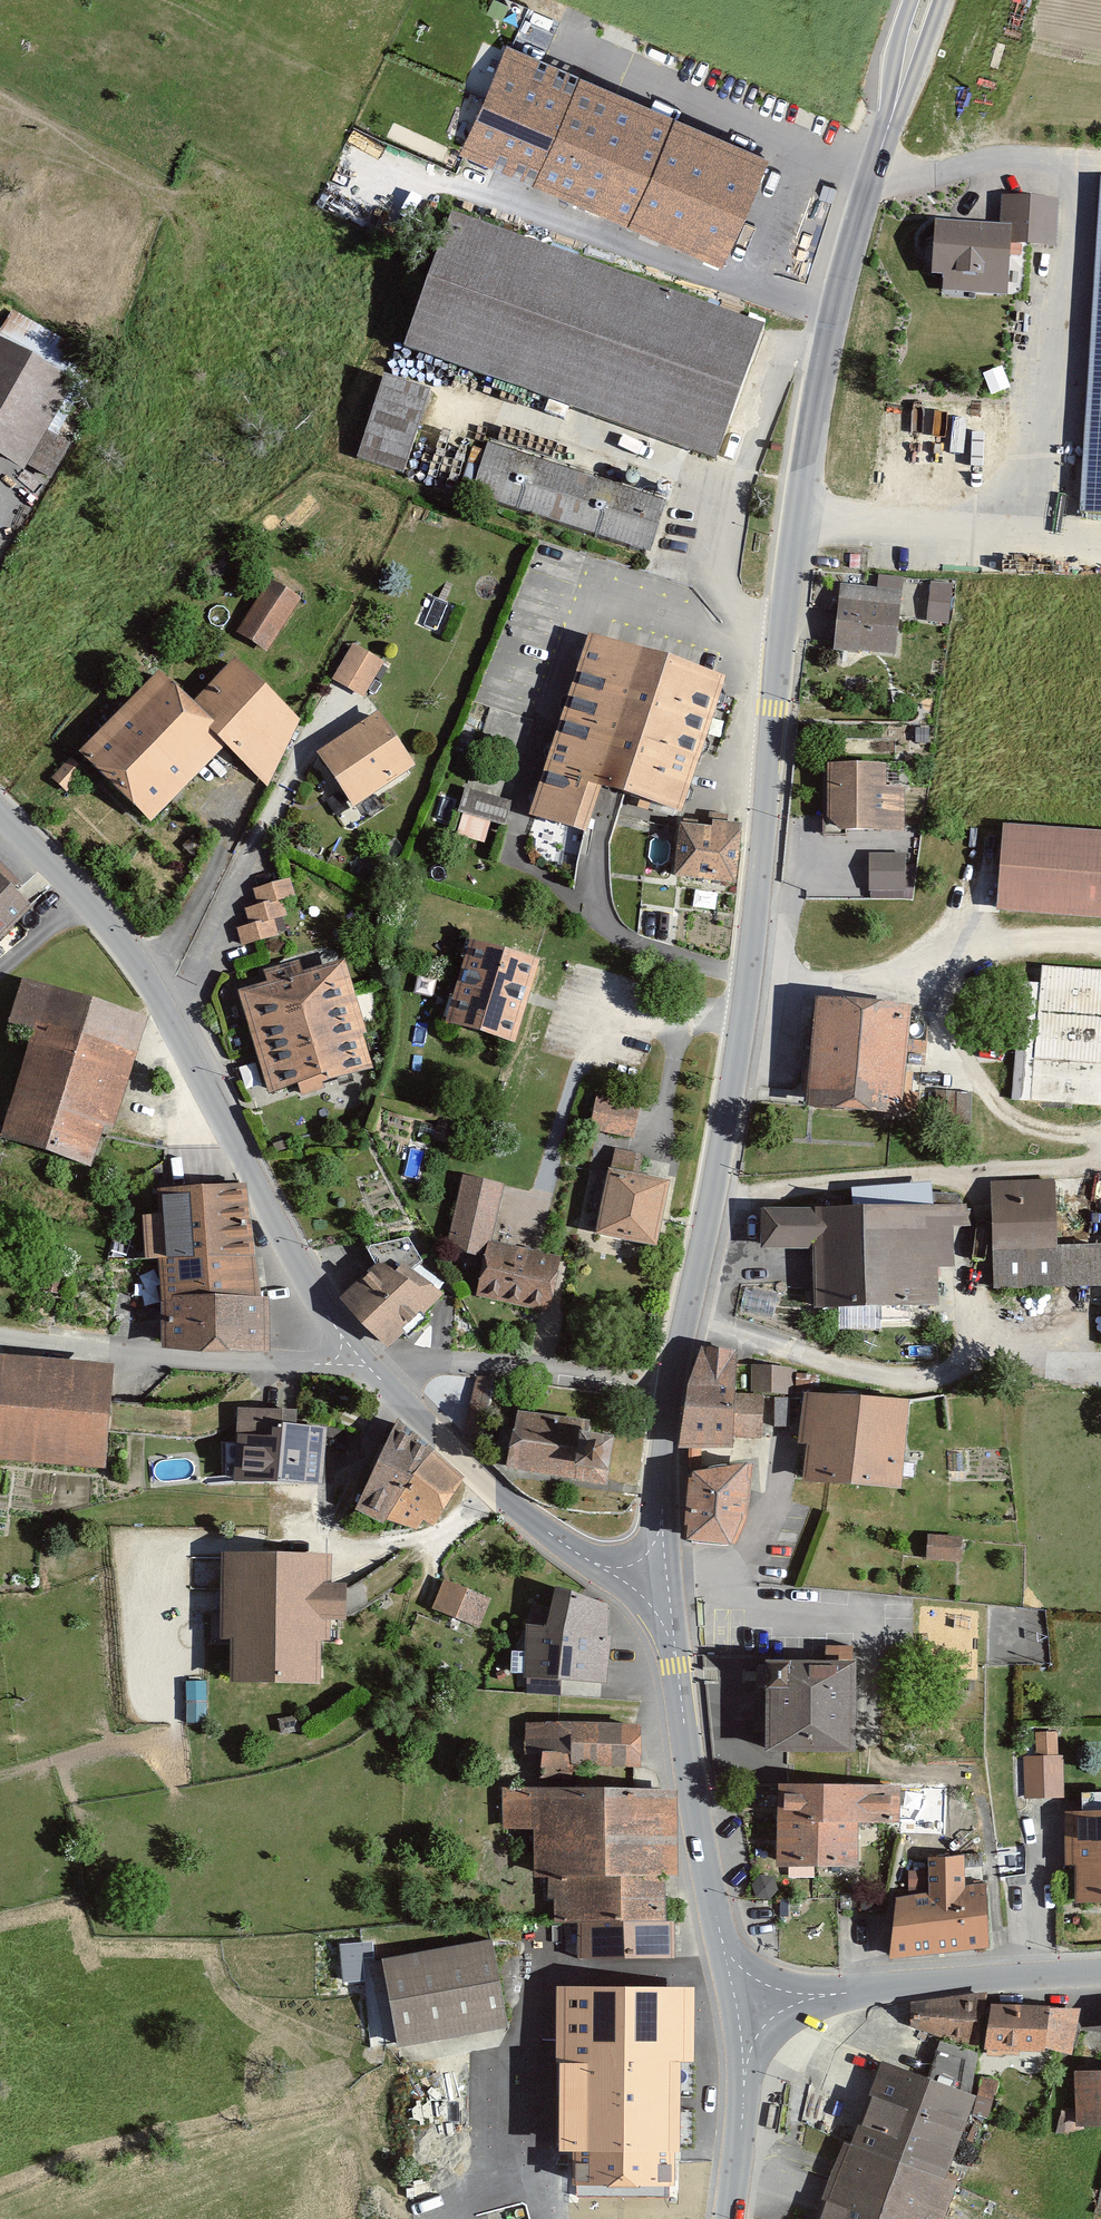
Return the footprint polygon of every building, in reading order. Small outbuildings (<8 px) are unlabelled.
[(769,155),(508,43),(462,148),(723,261),(769,155)] [(998,219),(936,212),(929,282),(1007,290),(1012,236),(1048,239),(1053,196),(1001,191),(998,219)] [(718,446),(760,320),(448,217),(406,344),(718,446)] [(1091,513),(1100,514),(1100,308),(1091,513)] [(0,349),(0,472),(18,482),(22,476),(44,488),(64,452),(42,440),(71,388),(0,349)] [(422,390),(374,375),(345,464),(394,480),(422,390)] [(462,497),(649,557),(666,502),(479,443),(462,497)] [(933,578),(930,619),(952,621),(955,580),(933,578)] [(299,598),(267,579),(235,634),(267,653),(299,598)] [(898,598),(834,591),(827,657),(891,664),(898,598)] [(669,813),(708,679),(577,638),(521,817),(573,832),(584,791),(669,813)] [(381,662),(349,644),(329,681),(361,699),(381,662)] [(150,669),(67,757),(143,829),(226,741),(188,706),(150,669)] [(222,671),(188,706),(226,741),(268,780),(291,731),(222,671)] [(343,811),(404,769),(371,720),(318,756),(337,785),(329,790),(343,811)] [(882,761),(822,760),(821,830),(901,831),(901,785),(882,785),(882,761)] [(507,804),(459,791),(452,817),(500,830),(507,804)] [(727,886),(732,824),(702,821),(702,828),(668,825),(663,881),(727,886)] [(993,823),(987,912),(1100,920),(1100,830),(993,823)] [(904,853),(869,853),(869,890),(905,890),(904,853)] [(0,885),(0,928),(22,907),(0,885)] [(249,896),(254,914),(284,906),(293,904),(288,886),(249,896)] [(254,914),(242,917),(246,934),(281,925),(288,923),(284,906),(254,914)] [(246,934),(235,937),(239,954),(285,942),(281,925),(246,934)] [(536,959),(463,939),(438,1025),(512,1046),(536,959)] [(231,995),(261,1101),(358,1073),(348,1039),(359,1036),(338,962),(296,974),(292,961),(254,972),(258,987),(231,995)] [(1031,968),(1030,985),(1011,983),(1002,1106),(1100,1113),(1100,973),(1031,968)] [(13,977),(0,1022),(21,1028),(0,1097),(0,1145),(79,1171),(93,1129),(105,1131),(140,1018),(13,977)] [(899,1006),(800,998),(790,1111),(890,1119),(899,1006)] [(634,1106),(588,1096),(581,1129),(626,1139),(634,1106)] [(660,1184),(598,1172),(585,1238),(647,1250),(660,1184)] [(246,1184),(158,1189),(159,1213),(143,1215),(147,1259),(159,1259),(162,1300),(260,1296),(246,1184)] [(1050,1187),(985,1189),(985,1253),(1049,1250),(1050,1187)] [(955,1202),(750,1210),(752,1250),(804,1248),(804,1310),(936,1306),(933,1266),(946,1265),(944,1221),(955,1221),(955,1202)] [(1096,1244),(1049,1250),(985,1253),(988,1302),(1098,1299),(1096,1244)] [(470,1259),(462,1298),(535,1312),(543,1273),(470,1259)] [(378,1261),(340,1297),(389,1348),(443,1293),(402,1262),(395,1271),(378,1261)] [(260,1296),(162,1300),(163,1346),(271,1351),(268,1296),(260,1296)] [(735,1435),(763,1438),(764,1395),(735,1393),(737,1351),(706,1347),(694,1384),(685,1448),(734,1448),(735,1435)] [(113,1362),(0,1354),(0,1456),(106,1464),(113,1362)] [(794,1368),(748,1362),(744,1389),(790,1395),(794,1368)] [(504,1420),(506,1375),(474,1374),(472,1419),(504,1420)] [(897,1401),(795,1393),(791,1450),(800,1451),(797,1484),(890,1492),(897,1401)] [(501,1467),(606,1483),(615,1422),(510,1406),(507,1428),(496,1427),(494,1446),(504,1447),(501,1467)] [(290,1413),(229,1408),(224,1484),(316,1490),(320,1428),(289,1425),(290,1413)] [(362,1463),(345,1514),(376,1527),(380,1521),(421,1451),(388,1422),(362,1463)] [(421,1451),(380,1521),(412,1533),(415,1524),(427,1528),(454,1484),(421,1451)] [(747,1521),(752,1463),(690,1471),(688,1541),(737,1546),(747,1521)] [(953,1540),(931,1538),(928,1560),(951,1563),(953,1540)] [(324,1558),(209,1557),(209,1648),(220,1648),(220,1685),(309,1686),(310,1642),(323,1642),(323,1625),(341,1625),(341,1587),(324,1587),(324,1558)] [(487,1600),(441,1582),(430,1610),(476,1628),(487,1600)] [(608,1604),(555,1585),(547,1624),(526,1623),(523,1675),(603,1682),(608,1604)] [(854,1747),(855,1662),(768,1661),(767,1746),(787,1746),(854,1747)] [(640,1724),(520,1725),(520,1757),(531,1757),(532,1782),(641,1783),(640,1724)] [(1024,1755),(1024,1797),(1064,1797),(1063,1755),(1059,1755),(1059,1732),(1036,1732),(1036,1755),(1024,1755)] [(563,1925),(653,1927),(652,1881),(666,1881),(664,1787),(498,1790),(499,1832),(523,1833),(528,1880),(544,1883),(544,1927),(563,1925)] [(895,1788),(766,1788),(766,1874),(851,1875),(851,1829),(895,1829),(895,1788)] [(1053,1812),(1055,1868),(1065,1867),(1067,1909),(1100,1908),(1100,1811),(1053,1812)] [(929,1894),(897,1897),(890,1958),(989,1946),(985,1883),(966,1886),(965,1854),(929,1857),(929,1894)] [(564,1965),(663,1964),(662,1927),(653,1927),(563,1925),(565,1950),(564,1965)] [(501,2024),(483,1938),(372,1962),(390,2048),(501,2024)] [(565,1950),(512,1951),(510,2005),(547,2006),(568,1986),(564,1965),(565,1950)] [(560,2176),(666,2174),(666,2141),(686,2141),(684,1988),(568,1986),(547,2006),(544,2139),(560,2139),(560,2176)] [(976,2046),(980,2009),(981,1996),(910,2006),(906,2031),(975,2054),(976,2046)] [(1038,2048),(1040,2011),(980,2009),(976,2046),(1038,2048)] [(1075,2012),(1040,2011),(1038,2048),(1038,2058),(1065,2058),(1075,2012)] [(871,2062),(841,2146),(940,2181),(969,2097),(871,2062)] [(1066,2066),(1069,2127),(1100,2125),(1100,2064),(1066,2066)] [(951,2185),(940,2181),(841,2146),(833,2143),(806,2218),(939,2218),(951,2185)]
